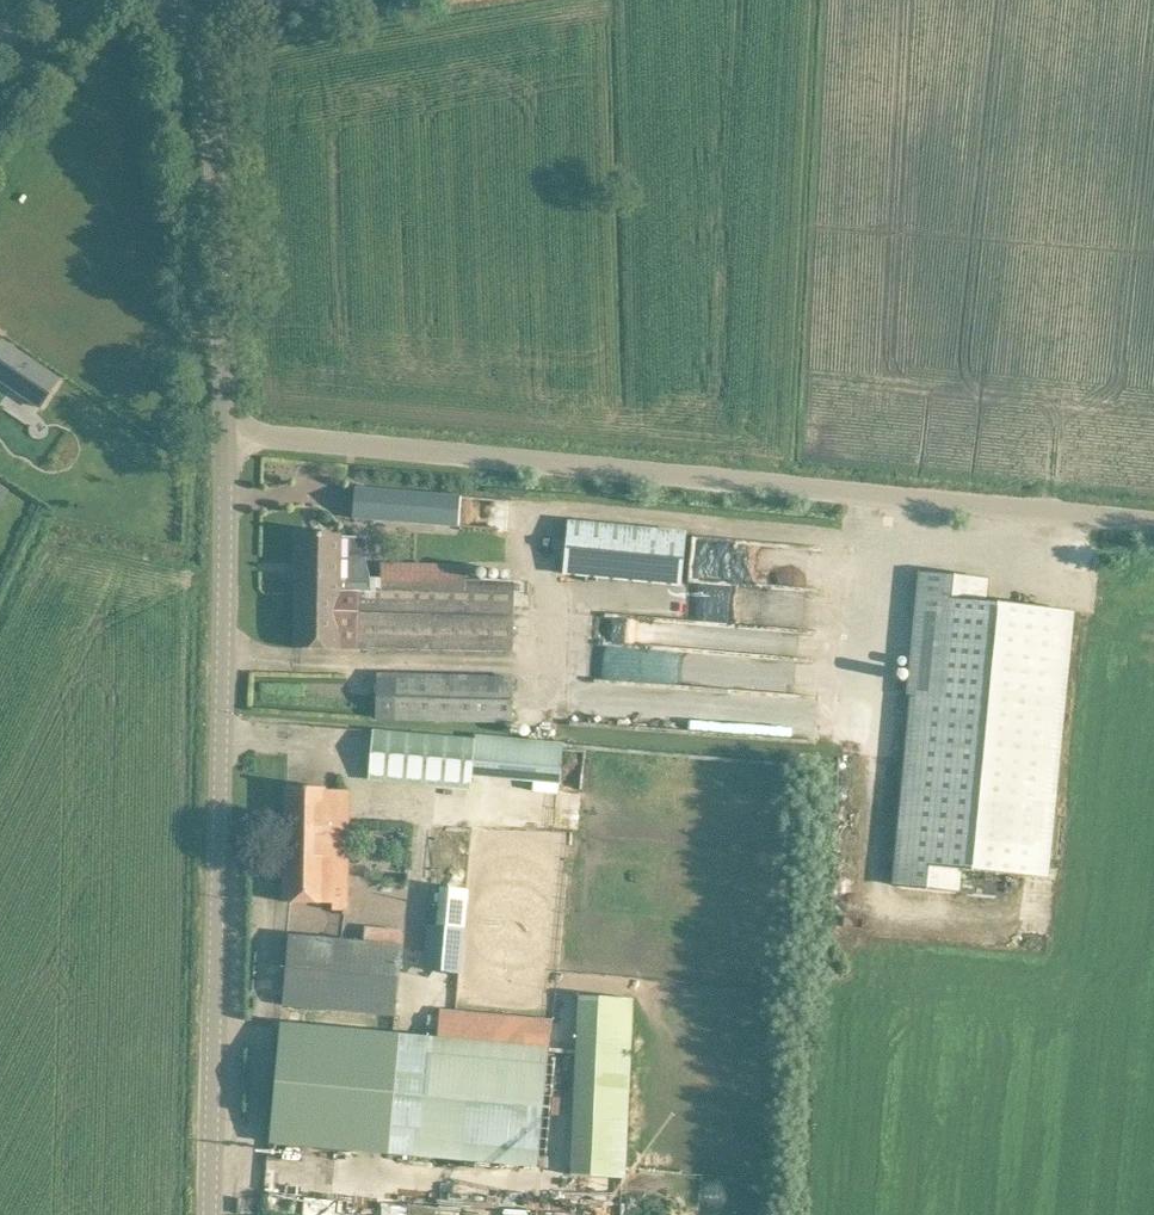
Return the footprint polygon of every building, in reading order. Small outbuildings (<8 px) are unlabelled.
[(3,341),(0,346),(0,380),(39,407),(58,379),(3,341)] [(355,488),(352,518),(458,526),(460,496),(355,488)] [(568,522),(562,574),(681,585),(686,533),(568,522)] [(297,533),(295,648),(368,650),(368,648),(512,651),(514,581),(465,580),(466,564),(381,563),(380,578),(339,577),(341,535),(297,533)] [(687,620),(810,628),(813,590),(764,587),(767,542),(693,537),(687,620)] [(909,696),(892,885),(959,891),(961,870),(1050,878),(1074,610),(987,602),(989,577),(919,571),(907,696),(909,696)] [(830,658),(668,649),(670,617),(602,613),(600,641),(592,641),(590,681),(828,695),(830,658)] [(377,675),(376,719),(511,722),(512,677),(377,675)] [(373,729),(368,780),(470,788),(474,737),(373,729)] [(837,784),(863,785),(864,751),(838,751),(837,784)] [(348,826),(349,791),(325,790),(325,787),(287,787),(286,825),(334,826),(348,826)] [(347,910),(348,826),(334,826),(286,825),(285,902),(332,903),(332,910),(347,910)] [(458,973),(462,928),(433,925),(427,925),(423,970),(458,973)] [(282,1005),(395,1015),(402,930),(365,926),(364,942),(288,936),(282,1005)] [(569,1174),(625,1177),(632,1001),(577,998),(569,1174)] [(439,1012),(436,1039),(549,1050),(552,1021),(439,1012)] [(381,1069),(384,1033),(273,1025),(267,1113),(319,1116),(320,1109),(340,1110),(342,1082),(355,1083),(356,1067),(381,1069)]
